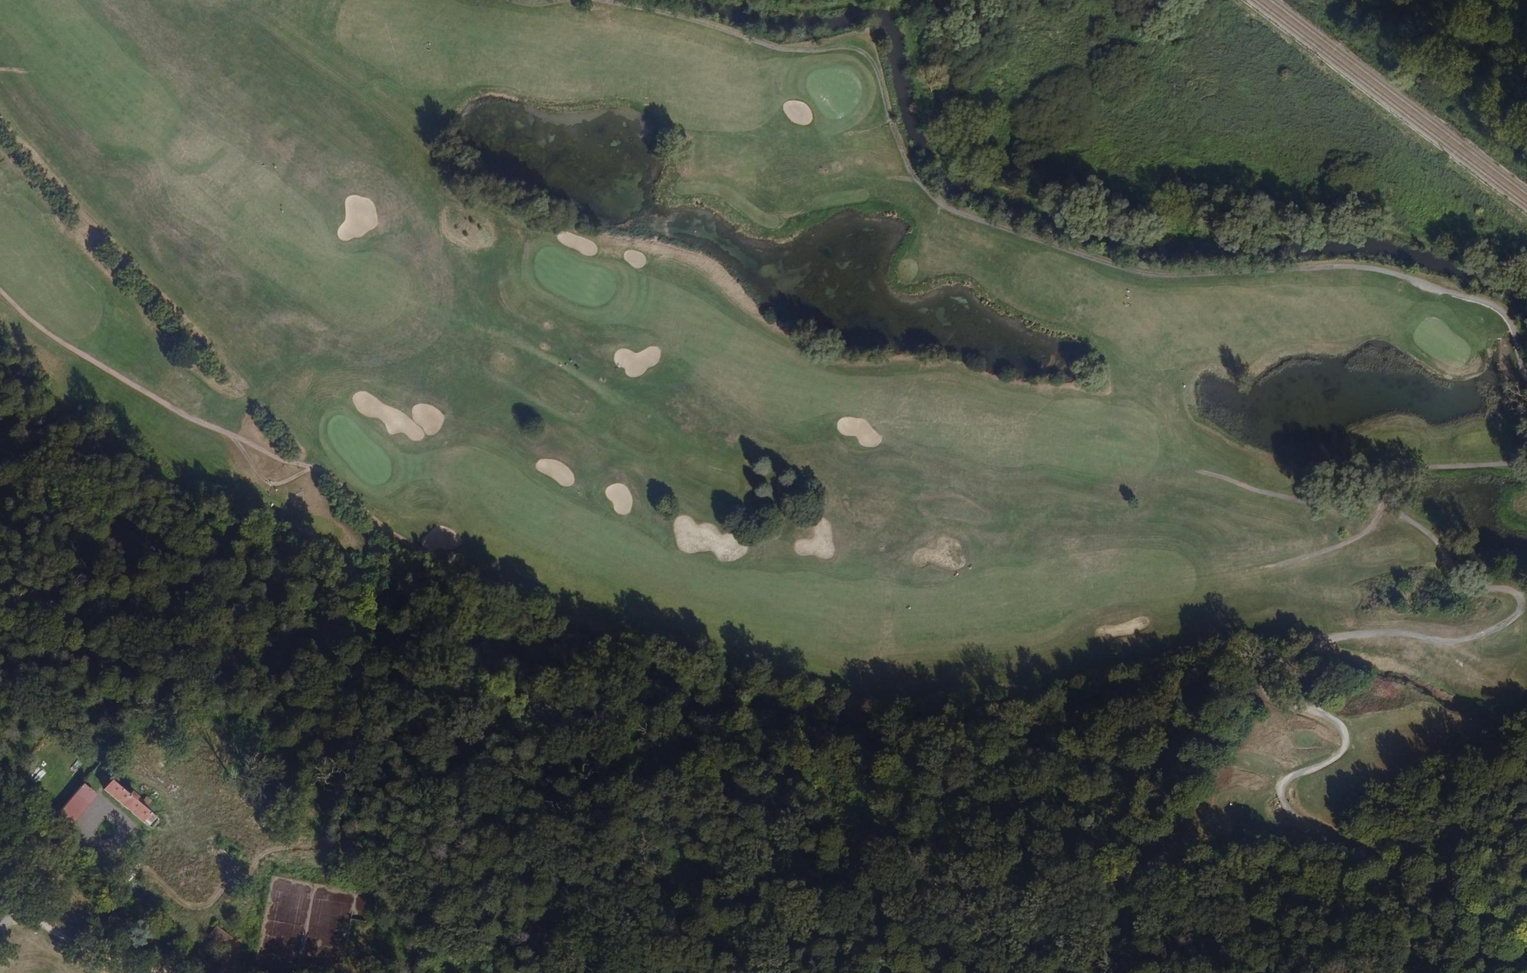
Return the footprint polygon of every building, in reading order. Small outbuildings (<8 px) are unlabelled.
[(147,808),(141,803),(138,800),(141,796),(134,790),(130,794),(123,788),(113,780),(105,790),(153,831),(162,821),(147,808)] [(85,784),(58,816),(71,826),(97,794),(85,784)] [(141,803),(147,808),(152,801),(147,796),(141,803)]
